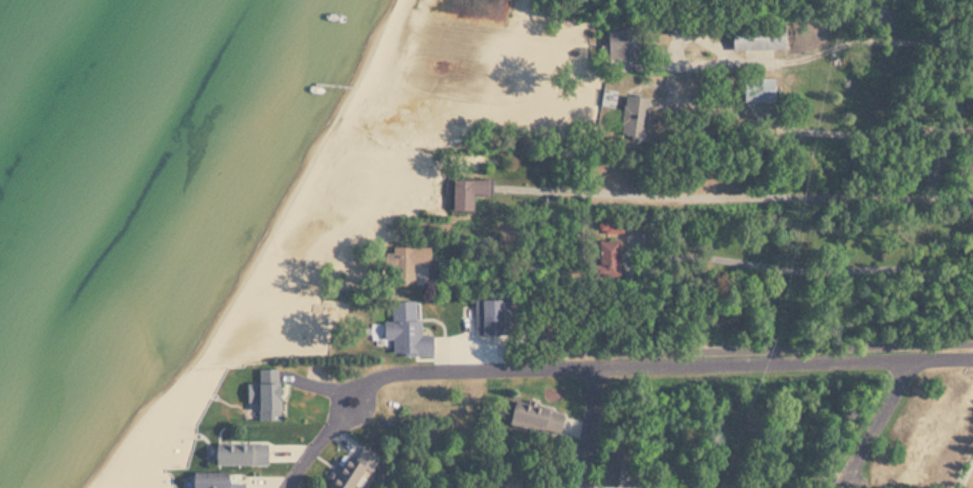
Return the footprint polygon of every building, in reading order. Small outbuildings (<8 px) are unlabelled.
[(783,50),(783,26),(730,26),(730,50),(783,50)] [(605,30),(605,62),(638,62),(638,30),(605,30)] [(772,103),(772,79),(744,79),(744,103),(772,103)] [(643,140),(649,100),(625,96),(618,137),(643,140)] [(491,195),(491,181),(451,181),(451,213),(472,213),(472,195),(491,195)] [(599,241),(599,276),(620,276),(620,241),(599,241)] [(414,265),(429,265),(429,247),(393,247),(394,286),(414,286),(414,265)] [(432,355),(432,334),(421,334),(421,320),(415,320),(415,300),(392,300),(392,321),(383,321),(383,338),(392,338),(392,355),(432,355)] [(475,300),(475,333),(505,333),(505,300),(475,300)] [(278,420),(278,369),(256,369),(257,420),(278,420)] [(506,423),(559,437),(565,414),(512,401),(506,423)] [(267,465),(267,443),(207,443),(207,465),(267,465)] [(607,486),(630,486),(630,450),(607,450),(607,486)] [(331,487),(353,487),(366,467),(346,455),(327,486),(331,487)] [(184,473),(185,487),(244,487),(244,473),(184,473)]
